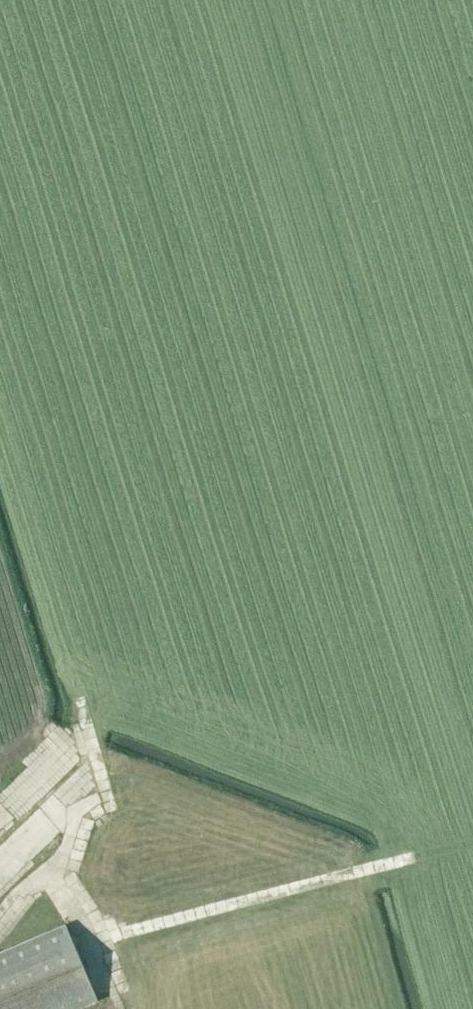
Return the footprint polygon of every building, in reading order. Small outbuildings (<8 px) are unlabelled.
[(0,951),(0,1008),(76,1008),(97,1000),(64,923),(0,951)]
